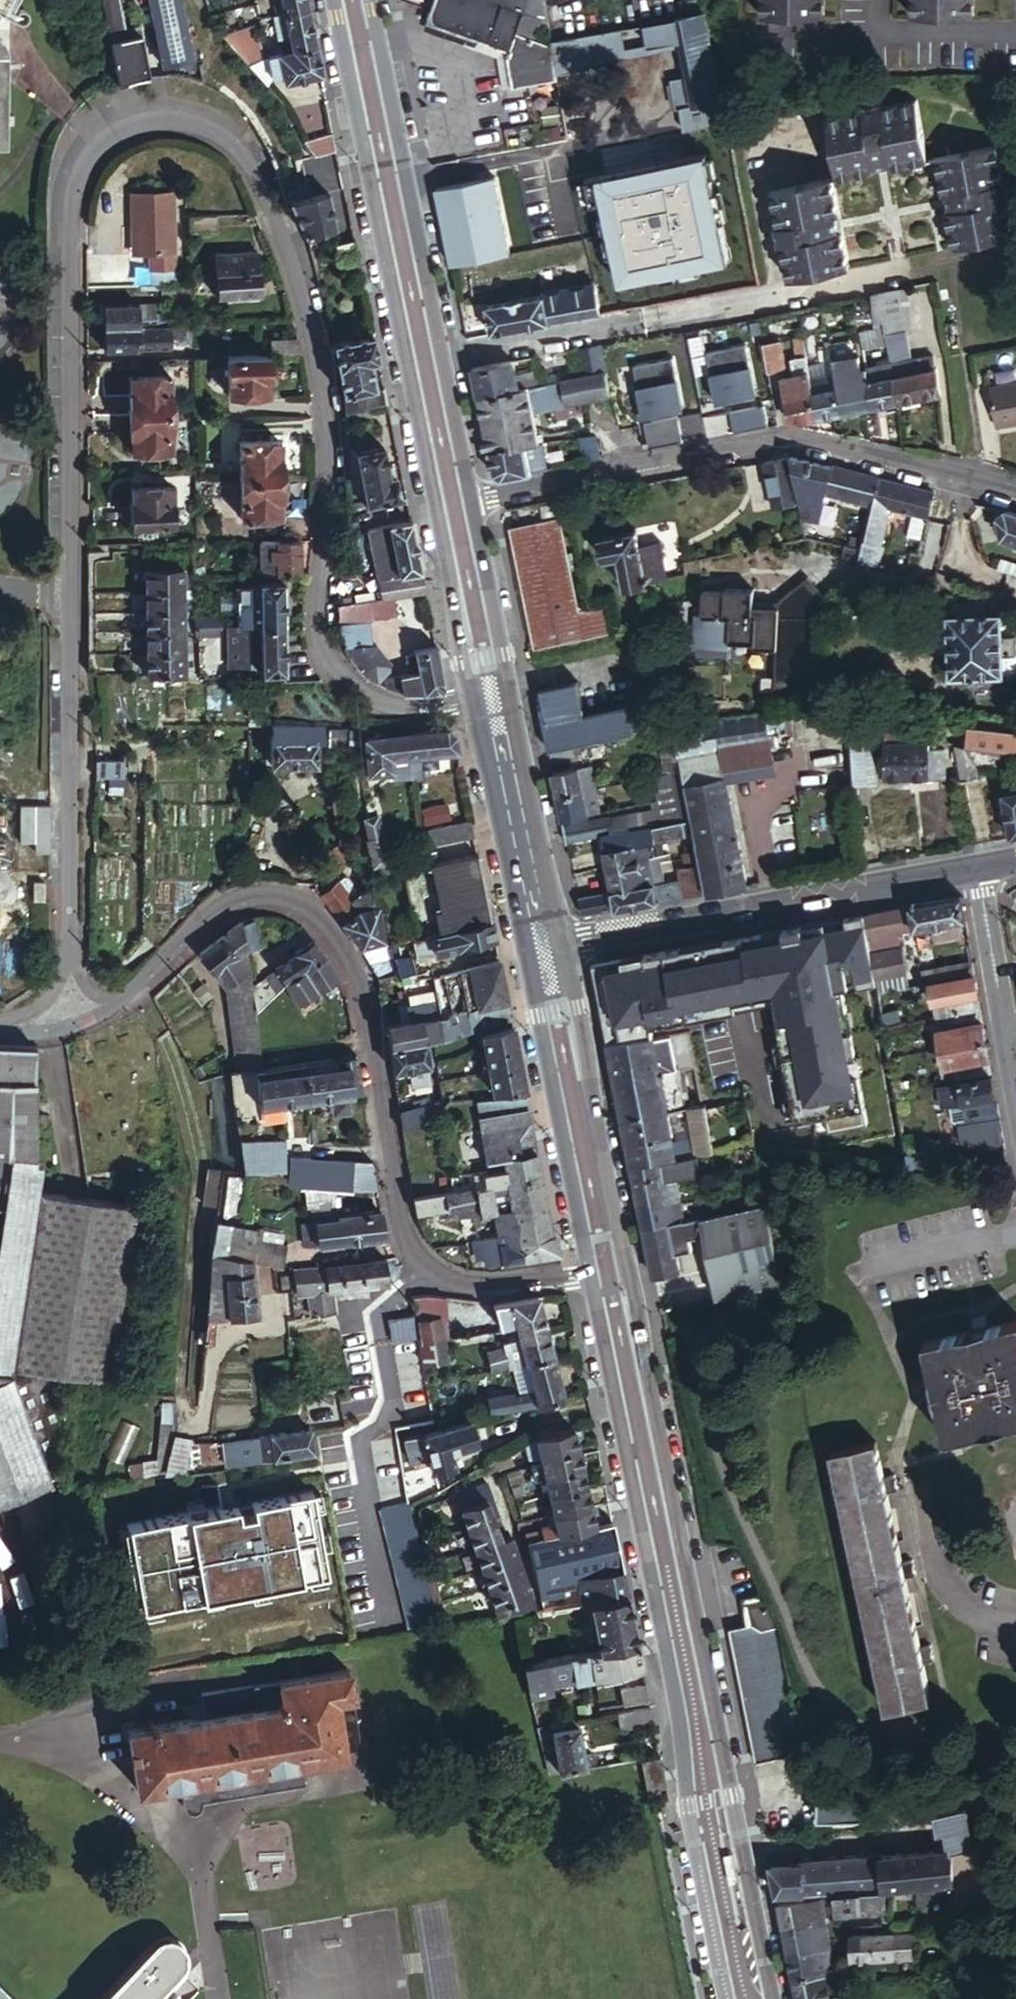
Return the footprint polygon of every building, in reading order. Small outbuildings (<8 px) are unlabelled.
[(18,25),(21,25),(25,24),(27,22),(27,17),(27,15),(25,13),(23,12),(20,12),(17,13),(15,13),(12,12),(18,0),(0,0),(0,17),(18,25)] [(115,84),(148,77),(134,0),(99,0),(115,84)] [(163,70),(189,65),(190,70),(195,68),(194,59),(197,58),(195,48),(203,46),(197,17),(189,18),(186,0),(150,0),(163,70)] [(282,0),(274,0),(275,8),(283,7),(282,0)] [(305,0),(282,0),(283,7),(284,10),(307,6),(305,0)] [(558,80),(556,67),(552,48),(518,33),(525,12),(495,0),(435,0),(431,12),(433,20),(511,49),(508,57),(514,87),(558,80)] [(525,12),(548,20),(544,0),(495,0),(525,12)] [(756,8),(819,11),(819,0),(756,0),(756,8)] [(315,46),(307,6),(284,10),(285,14),(289,36),(283,37),(281,37),(284,52),(315,46)] [(698,126),(727,120),(707,12),(677,17),(698,126)] [(289,36),(285,14),(278,16),(283,37),(289,36)] [(253,24),(241,27),(242,34),(254,31),(253,24)] [(225,30),(264,81),(271,75),(280,74),(282,82),(320,74),(315,46),(284,52),(265,55),(254,31),(242,34),(241,27),(225,30)] [(556,67),(587,62),(595,60),(592,40),(552,48),(556,67)] [(556,67),(558,80),(589,74),(587,62),(556,67)] [(163,70),(164,79),(201,83),(198,68),(195,68),(190,70),(189,65),(163,70)] [(902,256),(1008,238),(1001,200),(1004,200),(1001,180),(998,180),(993,146),(927,158),(916,99),(879,106),(878,103),(859,107),(860,109),(823,116),(834,175),(770,186),(776,222),(773,223),(777,242),(780,242),(786,277),(888,258),(885,241),(899,238),(902,256)] [(335,147),(331,129),(302,135),(313,152),(335,147)] [(705,181),(738,176),(730,134),(697,140),(705,181)] [(727,181),(711,184),(716,212),(732,209),(727,181)] [(288,196),(285,197),(300,232),(304,231),(305,237),(311,235),(310,230),(332,224),(325,190),(307,193),(306,185),(287,188),(288,196)] [(134,228),(135,255),(148,255),(148,271),(173,270),(170,194),(128,195),(130,229),(134,228)] [(335,228),(337,239),(351,236),(349,225),(335,228)] [(215,253),(216,292),(258,291),(258,251),(215,253)] [(500,333),(598,315),(592,283),(538,293),(538,296),(495,304),(500,333)] [(104,328),(167,325),(167,312),(155,313),(154,303),(103,304),(104,328)] [(728,320),(712,323),(717,350),(733,347),(728,320)] [(170,347),(169,325),(167,325),(104,328),(105,349),(170,347)] [(881,327),(874,329),(876,336),(883,334),(881,327)] [(874,329),(858,332),(862,350),(878,347),(876,336),(874,329)] [(890,362),(898,399),(941,391),(936,367),(919,370),(916,357),(903,359),(897,331),(883,334),(888,362),(890,362)] [(372,335),(333,343),(341,394),(372,388),(368,363),(378,362),(372,335)] [(809,365),(803,336),(793,338),(797,360),(791,361),(794,375),(784,377),(793,420),(818,415),(811,379),(809,365)] [(268,357),(294,356),(294,341),(269,341),(268,357)] [(783,367),(777,341),(762,344),(765,361),(767,369),(783,367)] [(601,343),(576,347),(581,376),(606,371),(601,343)] [(843,410),(873,404),(866,368),(861,368),(858,355),(832,360),(836,374),(843,410)] [(530,385),(478,395),(488,451),(525,443),(538,441),(532,412),(563,407),(563,403),(608,395),(611,412),(697,396),(689,356),(606,371),(581,376),(530,385)] [(268,378),(268,357),(227,357),(227,395),(265,395),(265,379),(268,378)] [(512,359),(472,366),(478,395),(530,385),(527,372),(515,374),(512,359)] [(809,365),(811,379),(836,374),(832,360),(809,365)] [(743,375),(767,369),(765,361),(742,366),(743,375)] [(873,404),(898,399),(890,362),(888,362),(866,368),(873,404)] [(776,418),(767,369),(743,375),(731,377),(740,426),(776,418)] [(818,415),(843,410),(836,374),(811,379),(818,415)] [(125,413),(167,413),(168,377),(129,377),(129,392),(126,393),(125,413)] [(992,385),(1000,424),(1015,421),(1015,381),(992,385)] [(372,388),(341,394),(343,416),(365,412),(364,407),(386,403),(383,386),(372,388)] [(167,451),(167,413),(125,413),(125,434),(129,435),(129,451),(167,451)] [(578,438),(582,458),(598,455),(594,435),(590,436),(586,437),(578,438)] [(538,441),(525,443),(530,465),(542,462),(538,441)] [(238,479),(281,479),(281,457),(278,457),(278,442),(238,442),(238,479)] [(525,443),(488,451),(493,473),(500,478),(530,472),(531,470),(530,465),(525,443)] [(361,498),(346,502),(346,508),(396,498),(391,475),(386,476),(380,447),(353,452),(361,498)] [(831,464),(792,454),(803,517),(816,521),(824,492),(831,464)] [(787,455),(763,460),(771,505),(795,501),(787,455)] [(839,495),(846,468),(831,464),(824,492),(839,495)] [(869,503),(877,476),(846,468),(839,495),(869,503)] [(860,538),(859,540),(878,545),(888,508),(911,514),(906,536),(921,540),(934,491),(877,476),(869,503),(860,538)] [(281,500),(281,479),(238,479),(237,517),(278,516),(278,500),(281,500)] [(126,506),(126,524),(167,524),(167,488),(130,488),(129,506),(126,506)] [(420,571),(406,501),(365,510),(377,577),(420,571)] [(1008,509),(997,514),(999,537),(1015,544),(1015,512),(1008,509)] [(555,519),(510,529),(532,646),(606,632),(601,607),(573,612),(555,519)] [(621,583),(665,576),(656,537),(637,540),(634,528),(597,534),(601,556),(615,554),(621,583)] [(860,538),(848,535),(846,543),(858,547),(859,540),(860,538)] [(294,575),(294,540),(255,540),(253,576),(294,575)] [(855,555),(836,550),(835,556),(836,557),(836,558),(837,558),(839,558),(875,565),(881,546),(878,545),(859,540),(858,547),(855,555)] [(839,541),(836,550),(855,555),(858,547),(846,543),(839,541)] [(145,570),(145,588),(185,588),(185,570),(180,571),(180,570),(145,570)] [(377,577),(337,584),(336,606),(367,601),(416,592),(424,590),(420,571),(377,577)] [(805,690),(809,611),(823,600),(804,574),(773,597),(772,605),(748,604),(749,586),(722,585),(721,588),(700,587),(698,611),(693,611),(691,642),(726,644),(726,639),(749,640),(749,645),(770,646),(768,688),(805,690)] [(258,627),(281,627),(281,582),(258,582),(258,586),(244,586),(244,625),(258,625),(258,627)] [(954,587),(948,595),(950,663),(1015,662),(1015,601),(985,601),(984,594),(978,587),(954,587)] [(185,588),(145,588),(145,610),(185,609),(185,588)] [(416,592),(367,601),(369,615),(419,607),(416,592)] [(367,601),(336,606),(336,625),(370,620),(369,615),(367,601)] [(185,609),(145,610),(145,632),(185,632),(185,609)] [(213,617),(192,617),(193,625),(213,625),(213,617)] [(370,620),(336,625),(337,632),(341,641),(350,654),(363,671),(381,684),(386,687),(384,676),(392,665),(374,645),(370,620)] [(213,635),(213,625),(193,625),(193,632),(193,635),(213,635)] [(281,670),(281,627),(258,627),(258,669),(281,670)] [(185,632),(145,632),(144,651),(180,652),(180,647),(185,647),(185,632)] [(193,632),(185,632),(185,647),(180,647),(180,652),(193,652),(193,635),(193,632)] [(441,680),(435,647),(414,650),(416,662),(407,664),(409,671),(400,673),(384,676),(386,687),(397,691),(414,691),(436,689),(441,680)] [(180,673),(194,673),(193,652),(180,652),(144,651),(144,672),(180,672),(180,673)] [(409,671),(407,664),(399,665),(400,673),(409,671)] [(572,679),(535,687),(547,750),(572,745),(632,734),(627,707),(579,716),(572,679)] [(719,748),(723,769),(767,761),(757,709),(673,726),(675,736),(679,756),(719,748)] [(987,747),(1015,751),(1015,730),(962,722),(959,744),(987,747)] [(270,765),(328,766),(327,747),(326,726),(272,725),(270,765)] [(327,747),(345,747),(345,727),(326,726),(327,747)] [(356,727),(345,727),(345,747),(345,750),(356,751),(356,727)] [(444,729),(405,731),(407,753),(418,752),(455,750),(453,737),(444,729)] [(407,753),(405,731),(365,734),(367,767),(391,766),(390,754),(407,753)] [(938,741),(929,740),(899,741),(899,734),(878,734),(879,776),(939,774),(938,741)] [(679,756),(675,736),(657,739),(663,771),(681,767),(679,756)] [(947,743),(954,778),(972,775),(971,764),(990,760),(987,747),(959,744),(947,743)] [(572,745),(547,750),(550,762),(574,758),(572,745)] [(706,892),(746,885),(723,769),(719,748),(679,756),(681,767),(691,817),(693,829),(697,847),(706,892)] [(418,752),(407,753),(410,775),(420,774),(418,752)] [(407,753),(390,754),(391,766),(392,777),(410,775),(407,753)] [(124,761),(94,760),(94,777),(123,777),(124,761)] [(589,763),(551,770),(561,818),(598,811),(589,763)] [(681,767),(663,771),(664,774),(653,776),(660,813),(653,812),(655,824),(691,817),(681,767)] [(1015,835),(1015,790),(998,794),(1006,837),(1015,835)] [(19,805),(18,842),(47,843),(48,806),(19,805)] [(652,825),(655,824),(653,812),(652,807),(638,810),(637,810),(642,827),(652,825)] [(365,810),(373,858),(379,857),(388,855),(380,808),(365,810)] [(637,810),(563,825),(566,841),(602,834),(642,827),(637,810)] [(693,829),(691,817),(655,824),(652,825),(654,837),(693,829)] [(424,845),(472,835),(469,820),(421,830),(424,845)] [(644,839),(654,837),(652,825),(642,827),(644,839)] [(602,834),(607,864),(647,856),(644,839),(642,827),(602,834)] [(652,881),(656,901),(706,892),(697,847),(684,850),(685,857),(686,863),(676,865),(678,876),(662,879),(652,881)] [(489,921),(476,853),(436,861),(452,930),(489,921)] [(607,864),(612,889),(652,881),(648,862),(647,856),(607,864)] [(648,862),(652,881),(662,879),(659,860),(648,862)] [(616,908),(656,901),(652,881),(612,889),(616,908)] [(337,883),(321,897),(343,923),(357,912),(359,910),(337,883)] [(382,905),(370,890),(358,896),(368,911),(372,908),(375,907),(382,905)] [(960,920),(955,896),(859,913),(863,937),(871,936),(873,944),(885,941),(884,933),(892,932),(960,920)] [(357,912),(343,923),(363,952),(387,946),(375,907),(372,908),(368,911),(365,913),(361,915),(357,912)] [(863,937),(859,913),(603,959),(593,972),(607,1040),(658,1032),(656,1022),(690,1016),(690,1014),(698,1013),(779,999),(801,1123),(817,1120),(821,1143),(833,1145),(897,1134),(870,978),(869,971),(866,954),(863,937)] [(254,921),(244,925),(248,954),(260,944),(254,921)] [(452,930),(411,939),(415,956),(440,950),(440,954),(456,952),(455,947),(492,938),(489,921),(452,930)] [(244,923),(201,954),(228,987),(238,1047),(261,1044),(258,1026),(256,1006),(254,991),(248,954),(244,925),(244,923)] [(871,936),(863,937),(866,954),(895,949),(892,932),(884,933),(885,941),(873,944),(871,936)] [(319,949),(313,942),(277,969),(280,973),(254,991),(256,1006),(326,957),(324,953),(319,949)] [(387,946),(363,952),(369,965),(396,959),(395,956),(393,944),(387,946)] [(895,949),(866,954),(869,971),(870,978),(899,973),(895,949)] [(395,956),(396,959),(399,958),(402,974),(406,973),(411,972),(407,954),(395,956)] [(256,1006),(258,1026),(339,979),(338,975),(327,958),(326,957),(256,1006)] [(396,959),(369,965),(377,979),(399,974),(396,959)] [(497,960),(497,959),(457,968),(465,1008),(504,999),(497,960)] [(591,961),(593,972),(603,959),(591,961)] [(943,1013),(975,1008),(967,961),(918,970),(920,984),(925,983),(928,1002),(940,999),(943,1013)] [(920,984),(918,970),(909,972),(912,985),(920,984)] [(399,974),(399,975),(400,982),(408,980),(406,973),(402,974),(399,974)] [(205,983),(198,990),(207,1000),(214,994),(205,983)] [(465,1008),(462,1008),(468,1030),(508,1018),(504,999),(465,1008)] [(420,1020),(436,1017),(433,1001),(418,1004),(420,1020)] [(468,1030),(462,1008),(449,1011),(445,1016),(436,1017),(420,1020),(418,1004),(395,1007),(398,1023),(384,1026),(387,1046),(422,1041),(427,1040),(431,1039),(444,1037),(468,1030)] [(936,1047),(981,1039),(975,1008),(943,1013),(945,1026),(933,1029),(936,1047)] [(514,1046),(510,1025),(482,1032),(486,1052),(514,1046)] [(607,1040),(614,1075),(665,1069),(665,1067),(675,1065),(681,1067),(675,1029),(658,1032),(607,1040)] [(954,1078),(987,1072),(981,1039),(936,1047),(940,1066),(951,1063),(954,1078)] [(430,1067),(427,1040),(422,1041),(426,1068),(430,1067)] [(422,1041),(387,1046),(392,1073),(426,1068),(422,1041)] [(62,1476),(74,1377),(12,1368),(38,1193),(40,1175),(42,1160),(35,1159),(34,1045),(0,1043),(0,1498),(62,1476)] [(238,1047),(242,1072),(257,1070),(255,1059),(263,1058),(261,1044),(238,1047)] [(518,1066),(514,1046),(486,1052),(489,1072),(518,1066)] [(304,1066),(309,1099),(331,1096),(334,1112),(350,1109),(347,1093),(362,1091),(358,1057),(341,1060),(342,1068),(339,1069),(338,1061),(304,1066)] [(255,1059),(257,1070),(265,1069),(263,1058),(255,1059)] [(260,1107),(309,1099),(304,1066),(255,1074),(260,1107)] [(523,1091),(518,1066),(489,1072),(493,1092),(523,1091)] [(668,1109),(672,1108),(665,1069),(614,1075),(622,1118),(668,1109)] [(1006,1160),(994,1076),(940,1083),(946,1123),(958,1121),(965,1166),(1006,1160)] [(428,1102),(425,1096),(411,1101),(414,1108),(428,1102)] [(696,1153),(715,1150),(706,1101),(699,1103),(693,1104),(687,1105),(696,1153)] [(332,1128),(366,1124),(364,1107),(350,1109),(334,1112),(329,1112),(332,1128)] [(419,1107),(399,1116),(402,1133),(425,1124),(420,1111),(419,1107)] [(430,1107),(420,1111),(425,1124),(428,1123),(434,1118),(430,1107)] [(622,1118),(626,1139),(672,1130),(668,1109),(622,1118)] [(540,1175),(527,1110),(477,1117),(486,1169),(505,1166),(508,1181),(540,1175)] [(631,1165),(675,1157),(677,1157),(672,1130),(626,1139),(631,1165)] [(246,1167),(285,1169),(286,1136),(242,1137),(246,1167)] [(916,1151),(900,1153),(903,1167),(934,1172),(939,1141),(918,1138),(916,1151)] [(675,1159),(675,1157),(631,1165),(634,1177),(659,1172),(661,1181),(679,1177),(678,1175),(703,1171),(700,1154),(675,1159)] [(291,1180),(377,1187),(373,1161),(294,1155),(291,1180)] [(486,1169),(477,1170),(479,1179),(477,1187),(478,1195),(493,1194),(491,1186),(508,1183),(513,1209),(519,1239),(551,1233),(540,1175),(508,1181),(505,1166),(486,1169)] [(208,1205),(224,1206),(227,1171),(212,1170),(208,1205)] [(665,1200),(682,1197),(679,1177),(661,1181),(659,1172),(634,1177),(638,1200),(664,1195),(665,1200)] [(491,1186),(493,1194),(496,1212),(513,1209),(508,1183),(491,1186)] [(477,1187),(412,1194),(415,1212),(469,1205),(471,1217),(494,1213),(496,1212),(493,1194),(478,1195),(477,1187)] [(12,1368),(74,1377),(84,1379),(86,1373),(114,1376),(139,1210),(38,1193),(12,1368)] [(644,1228),(687,1219),(682,1197),(665,1200),(664,1195),(638,1200),(644,1228)] [(644,1228),(653,1275),(678,1270),(675,1252),(691,1249),(689,1237),(704,1235),(716,1299),(783,1286),(766,1203),(687,1219),(644,1228)] [(384,1232),(382,1209),(339,1215),(340,1218),(298,1225),(301,1239),(319,1237),(321,1242),(384,1232)] [(496,1212),(494,1213),(499,1239),(503,1260),(520,1258),(517,1239),(519,1239),(513,1209),(496,1212)] [(469,1224),(472,1243),(478,1242),(475,1223),(469,1224)] [(253,1260),(281,1264),(285,1234),(233,1226),(229,1256),(253,1260)] [(554,1232),(551,1233),(519,1239),(517,1239),(520,1258),(557,1251),(554,1232)] [(488,1262),(503,1260),(499,1239),(485,1241),(487,1254),(488,1262)] [(478,1242),(472,1243),(479,1258),(487,1254),(485,1241),(478,1242)] [(210,1315),(206,1343),(216,1345),(220,1321),(260,1316),(253,1260),(229,1256),(213,1254),(210,1315)] [(327,1290),(333,1289),(390,1283),(387,1259),(324,1265),(327,1290)] [(311,1313),(329,1312),(327,1290),(324,1265),(291,1268),(293,1275),(294,1275),(296,1292),(308,1291),(311,1313)] [(279,1288),(290,1287),(289,1273),(278,1274),(279,1288)] [(329,1312),(336,1311),(333,1289),(327,1290),(329,1312)] [(522,1334),(549,1329),(543,1298),(503,1303),(507,1324),(520,1322),(522,1334)] [(421,1335),(445,1330),(442,1310),(417,1314),(421,1335)] [(387,1319),(391,1339),(421,1336),(421,1335),(417,1314),(403,1317),(387,1319)] [(929,1332),(949,1427),(1015,1413),(1015,1314),(929,1332)] [(528,1358),(555,1353),(549,1329),(522,1334),(513,1335),(506,1337),(507,1343),(491,1345),(494,1362),(510,1358),(511,1362),(528,1358)] [(421,1336),(426,1359),(450,1354),(445,1330),(421,1335),(421,1336)] [(490,1409),(564,1396),(555,1353),(528,1358),(534,1388),(516,1392),(515,1388),(487,1393),(490,1409)] [(86,1373),(84,1379),(113,1383),(114,1376),(86,1373)] [(470,1417),(403,1434),(412,1466),(429,1461),(431,1466),(454,1460),(450,1446),(476,1440),(470,1417)] [(228,1461),(315,1448),(312,1425),(260,1433),(260,1434),(225,1439),(228,1461)] [(537,1433),(528,1439),(532,1456),(541,1453),(580,1446),(576,1426),(537,1433)] [(875,1440),(831,1450),(838,1479),(886,1704),(930,1695),(875,1440)] [(541,1453),(543,1459),(581,1451),(580,1446),(541,1453)] [(512,1449),(500,1456),(501,1464),(515,1460),(512,1449)] [(536,1477),(545,1474),(584,1466),(581,1451),(543,1459),(533,1461),(536,1477)] [(545,1474),(549,1494),(588,1486),(584,1466),(545,1474)] [(466,1526),(500,1515),(487,1481),(453,1494),(456,1502),(466,1526)] [(549,1494),(553,1512),(592,1504),(588,1486),(549,1494)] [(87,1635),(58,1508),(56,1507),(55,1496),(53,1488),(22,1494),(56,1642),(87,1635)] [(223,1503),(127,1519),(140,1602),(327,1571),(314,1489),(252,1499),(252,1502),(238,1504),(223,1507),(223,1503)] [(413,1625),(440,1620),(437,1609),(410,1499),(384,1505),(413,1625)] [(452,1504),(461,1528),(466,1526),(456,1502),(452,1504)] [(528,1532),(529,1540),(588,1527),(596,1526),(592,1504),(553,1512),(555,1523),(542,1526),(543,1529),(528,1532)] [(466,1529),(474,1546),(510,1535),(500,1515),(466,1526),(466,1529)] [(591,1541),(617,1536),(614,1522),(596,1526),(588,1527),(591,1541)] [(590,1596),(627,1589),(617,1536),(591,1541),(588,1527),(529,1540),(540,1596),(565,1592),(563,1583),(581,1580),(585,1597),(590,1596)] [(471,1548),(474,1546),(466,1529),(464,1530),(471,1548)] [(474,1546),(482,1566),(518,1555),(510,1535),(474,1546)] [(482,1566),(489,1586),(525,1574),(518,1555),(482,1566)] [(489,1586),(500,1612),(511,1610),(537,1605),(525,1574),(489,1586)] [(612,1644),(613,1647),(638,1641),(627,1589),(590,1596),(596,1627),(606,1625),(610,1644),(612,1644)] [(764,1596),(741,1600),(745,1622),(729,1625),(755,1758),(803,1749),(779,1628),(764,1596)] [(440,1620),(440,1622),(450,1621),(446,1607),(437,1609),(440,1620)] [(596,1627),(601,1646),(610,1644),(606,1625),(596,1627)] [(613,1647),(617,1670),(643,1664),(638,1641),(613,1647)] [(590,1648),(595,1674),(617,1670),(613,1647),(612,1644),(610,1644),(601,1646),(590,1648)] [(571,1679),(595,1674),(590,1648),(566,1652),(571,1679)] [(566,1652),(524,1660),(531,1687),(548,1684),(571,1679),(566,1652)] [(173,1720),(162,1722),(156,1723),(155,1719),(151,1720),(152,1724),(129,1728),(140,1786),(200,1776),(205,1797),(310,1780),(307,1759),(350,1752),(349,1747),(365,1744),(351,1667),(204,1691),(208,1715),(173,1720)] [(626,1703),(649,1698),(646,1682),(623,1687),(626,1703)] [(533,1695),(540,1694),(549,1692),(548,1684),(531,1687),(533,1695)] [(533,1695),(535,1704),(542,1703),(540,1694),(533,1695)] [(551,1709),(556,1725),(568,1722),(564,1700),(551,1709)] [(622,1729),(654,1722),(651,1706),(618,1712),(622,1729)] [(570,1720),(579,1718),(577,1709),(569,1711),(570,1720)] [(552,1773),(595,1765),(593,1754),(584,1755),(577,1720),(568,1722),(556,1725),(541,1728),(552,1773)] [(648,1786),(667,1783),(661,1754),(642,1758),(648,1786)] [(873,1785),(818,1787),(819,1817),(874,1816),(873,1785)] [(946,1853),(898,1855),(898,1860),(949,1859),(949,1882),(958,1882),(956,1856),(978,1854),(975,1813),(943,1816),(945,1847),(954,1847),(954,1853),(946,1853)] [(773,1859),(771,1859),(777,1890),(836,1887),(873,1886),(949,1882),(949,1859),(898,1860),(898,1855),(884,1855),(884,1853),(802,1855),(802,1858),(789,1859),(789,1851),(772,1852),(773,1859)] [(873,1886),(836,1887),(838,1908),(838,1911),(862,1910),(862,1906),(874,1906),(873,1886)] [(820,1898),(779,1898),(784,1925),(825,1923),(820,1898)] [(825,1923),(784,1925),(789,1949),(830,1946),(825,1923)] [(851,1931),(851,1954),(897,1954),(896,1931),(851,1931)] [(909,1931),(896,1931),(897,1954),(909,1954),(909,1931)] [(100,1998),(143,1998),(175,1967),(178,1964),(180,1959),(180,1953),(178,1947),(175,1944),(171,1940),(166,1938),(161,1938),(154,1939),(151,1941),(111,1983),(111,1988),(100,1998)] [(793,1971),(835,1970),(830,1946),(789,1949),(793,1971)] [(856,1992),(853,1970),(835,1970),(793,1971),(798,1997),(838,1993),(856,1992)] [(0,1983),(0,1998),(16,1998),(0,1983)] [(160,1998),(173,1998),(171,1988),(160,1998)]
